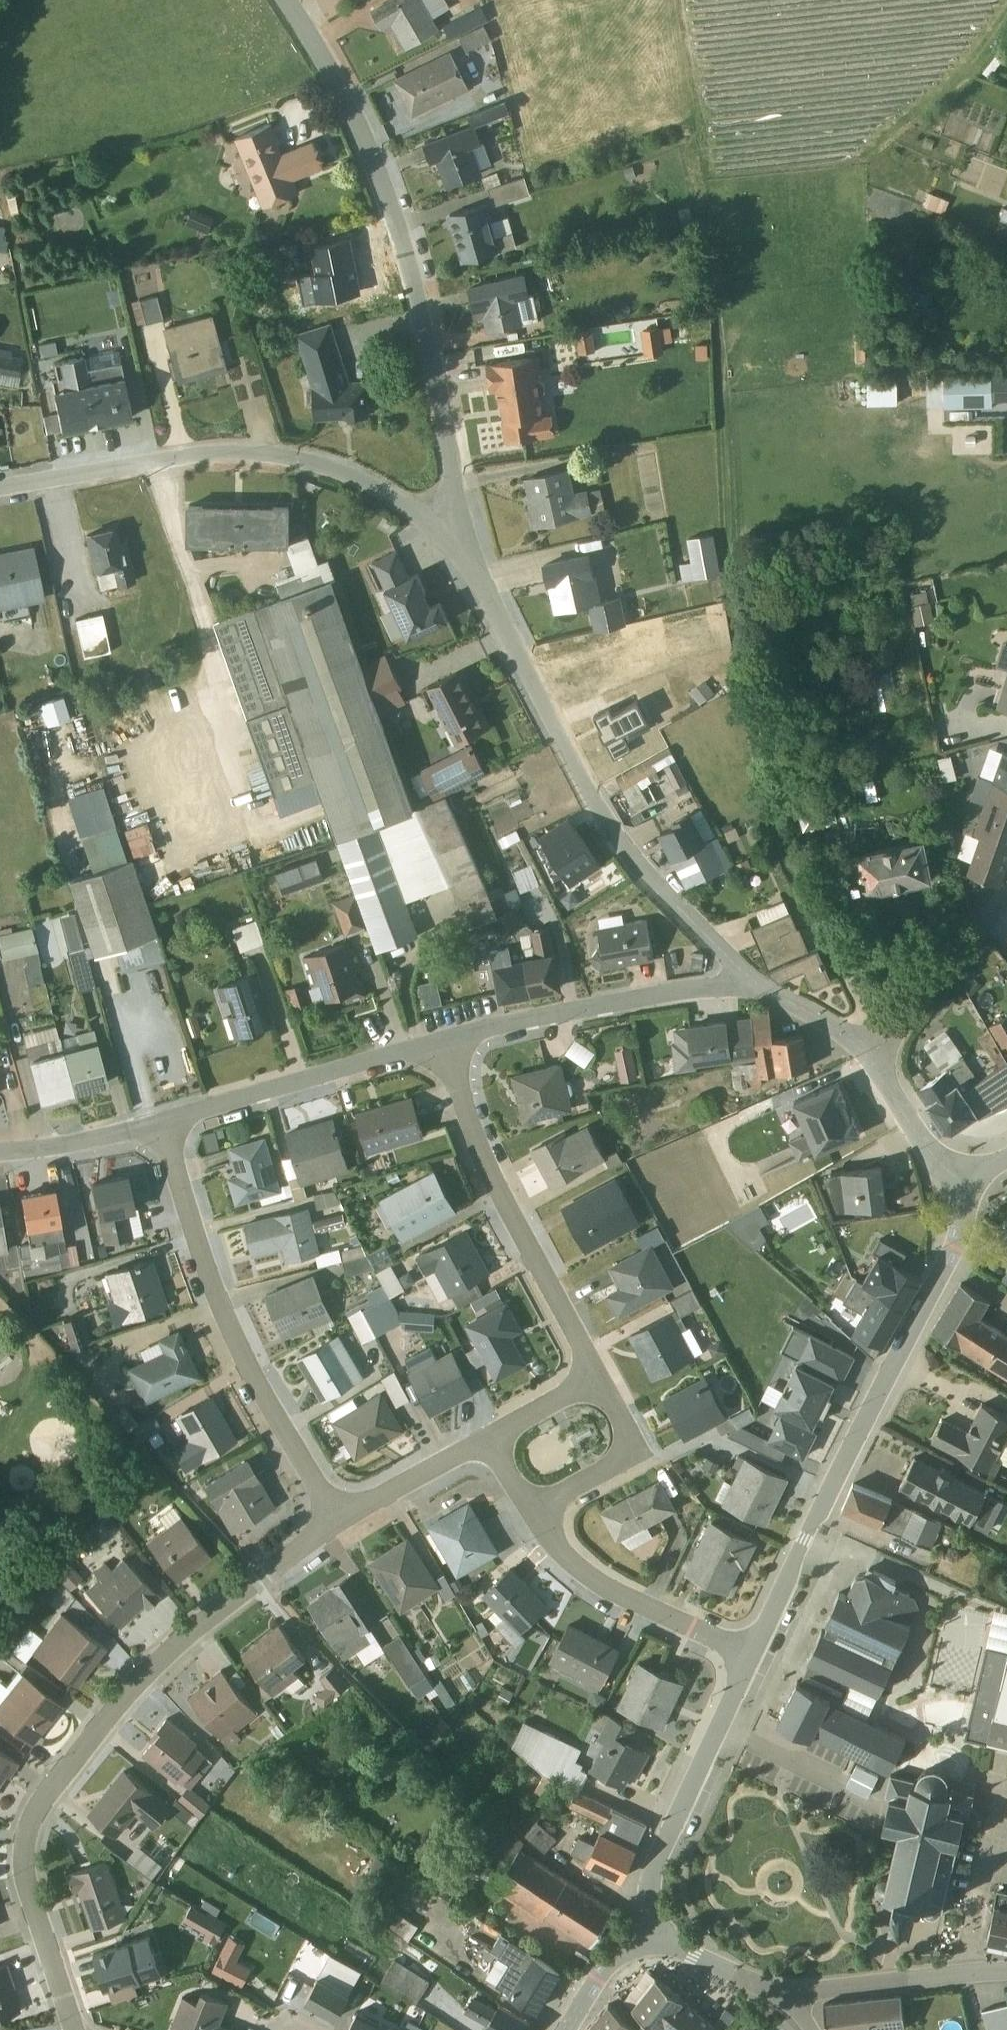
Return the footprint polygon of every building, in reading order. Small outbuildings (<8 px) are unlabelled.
[(380,27),(390,22),(405,47),(437,28),(432,18),(448,8),(444,0),(391,0),(371,12),(380,27)] [(448,40),(486,21),(479,7),(441,26),(448,40)] [(458,38),(465,52),(489,40),(482,26),(458,38)] [(395,81),(410,112),(465,85),(450,54),(395,81)] [(496,137),(514,131),(504,100),(467,115),(472,126),(422,146),(428,162),(434,160),(445,187),(481,173),(480,169),(490,165),(482,142),(480,142),(476,129),(491,123),(496,137)] [(233,139),(261,208),(298,193),(292,178),(321,167),(312,143),(281,155),(270,125),(233,139)] [(496,173),(480,179),(484,189),(500,184),(496,173)] [(523,177),(487,190),(493,206),(528,194),(523,177)] [(4,195),(9,215),(17,214),(12,194),(4,195)] [(461,262),(515,247),(507,217),(490,222),(485,204),(447,214),(461,262)] [(995,230),(1006,234),(1006,207),(1004,206),(995,230)] [(339,295),(359,291),(349,239),(310,247),(315,274),(296,278),(302,305),(340,298),(339,295)] [(567,268),(561,258),(547,265),(553,276),(567,268)] [(524,276),(467,289),(472,307),(481,305),(487,331),(533,321),(533,320),(528,297),(529,297),(524,276)] [(928,295),(909,290),(904,310),(923,315),(928,295)] [(155,297),(130,304),(136,325),(143,323),(144,324),(161,320),(155,297)] [(211,315),(160,329),(169,361),(165,362),(170,380),(174,379),(176,385),(225,372),(226,372),(211,315)] [(329,323),(294,334),(310,390),(305,391),(306,406),(312,407),(314,420),(366,416),(363,383),(349,384),(329,323)] [(590,329),(574,332),(578,354),(593,352),(590,329)] [(854,340),(855,363),(865,362),(864,339),(862,339),(861,334),(855,334),(855,340),(854,340)] [(0,350),(0,385),(16,388),(21,358),(10,356),(10,352),(0,350)] [(130,418),(115,352),(83,359),(83,358),(52,363),(54,379),(50,380),(49,380),(57,414),(41,417),(45,434),(61,431),(130,418)] [(538,356),(484,365),(489,391),(495,390),(498,404),(500,404),(502,420),(500,421),(504,442),(554,434),(550,414),(542,415),(539,397),(544,391),(543,384),(538,380),(537,380),(535,371),(540,370),(538,356)] [(925,407),(943,407),(943,408),(990,408),(990,401),(1006,401),(1006,377),(925,379),(925,407)] [(526,479),(532,506),(530,506),(534,526),(602,510),(597,490),(586,492),(586,491),(573,493),(568,470),(526,479)] [(307,537),(288,544),(289,510),(287,508),(189,507),(187,509),(187,545),(232,546),(285,547),(295,574),(274,582),(281,599),(324,584),(307,537)] [(113,529),(85,536),(99,589),(115,585),(115,587),(132,583),(123,544),(117,545),(113,529)] [(678,565),(681,581),(718,573),(711,535),(686,540),(690,563),(678,565)] [(30,549),(0,556),(0,610),(41,601),(30,549)] [(407,639),(447,620),(438,602),(429,606),(423,593),(424,592),(416,574),(408,578),(395,552),(372,563),(383,588),(375,592),(385,612),(392,609),(407,639)] [(592,630),(624,622),(618,597),(600,601),(594,574),(592,574),(588,555),(543,566),(547,583),(550,583),(557,611),(586,604),(592,630)] [(315,782),(337,839),(412,812),(330,583),(324,584),(281,599),(212,624),(274,796),(315,782)] [(915,626),(933,621),(931,611),(936,609),(935,601),(928,603),(925,592),(908,596),(915,626)] [(109,653),(101,615),(74,620),(82,659),(109,653)] [(387,653),(361,665),(382,712),(409,700),(387,653)] [(995,707),(1006,711),(1006,669),(995,707)] [(455,673),(426,688),(454,743),(489,727),(479,707),(474,710),(455,673)] [(703,681),(689,692),(698,705),(712,694),(703,681)] [(630,750),(622,733),(646,721),(636,701),(612,713),(608,707),(592,716),(599,729),(597,731),(613,759),(630,750)] [(485,775),(470,745),(418,771),(434,800),(444,796),(485,775)] [(668,749),(615,779),(621,789),(619,790),(626,803),(628,801),(642,793),(635,781),(655,770),(656,771),(664,767),(665,768),(675,762),(668,749)] [(1002,751),(996,766),(984,761),(979,775),(979,776),(991,780),(991,781),(1006,787),(1006,753),(1002,751)] [(991,781),(990,783),(977,778),(969,800),(982,805),(971,836),(965,833),(956,857),(969,861),(965,874),(998,886),(998,885),(1006,861),(1006,787),(991,781)] [(795,805),(828,795),(826,788),(793,798),(795,805)] [(444,798),(412,812),(337,839),(335,841),(374,951),(419,935),(405,901),(449,885),(468,928),(472,927),(502,914),(517,907),(521,906),(514,889),(504,893),(501,886),(487,892),(444,798)] [(832,803),(798,813),(802,829),(836,819),(832,803)] [(700,883),(730,867),(718,843),(700,810),(691,815),(690,813),(672,823),(674,826),(659,834),(671,858),(671,859),(670,859),(685,888),(699,881),(700,883)] [(537,837),(569,886),(599,866),(567,817),(537,837)] [(80,841),(91,872),(125,861),(114,830),(80,841)] [(511,873),(520,893),(537,886),(542,894),(547,891),(521,838),(519,839),(514,831),(497,840),(501,848),(515,842),(527,866),(511,873)] [(864,894),(930,880),(922,842),(856,855),(864,894)] [(112,951),(120,972),(163,960),(145,906),(130,860),(66,882),(88,947),(83,949),(86,958),(93,957),(112,951)] [(733,867),(737,876),(751,870),(746,860),(733,867)] [(721,886),(736,878),(730,867),(716,875),(721,886)] [(354,894),(353,894),(331,903),(345,937),(366,929),(354,894)] [(782,902),(754,914),(759,925),(749,929),(766,970),(778,980),(804,969),(812,987),(829,980),(815,949),(808,951),(798,929),(796,929),(788,913),(782,902)] [(534,993),(554,989),(552,973),(556,972),(548,928),(532,930),(525,923),(517,907),(502,914),(518,948),(528,994),(534,993)] [(74,915),(73,914),(58,918),(57,919),(67,953),(65,954),(75,992),(76,993),(94,988),(83,949),(74,915)] [(511,993),(512,997),(528,994),(518,948),(502,914),(472,927),(477,941),(482,968),(486,969),(489,984),(496,983),(499,995),(511,993)] [(593,965),(599,969),(606,968),(609,964),(636,959),(637,962),(652,959),(645,921),(645,920),(596,929),(599,948),(596,949),(591,956),(593,965)] [(262,943),(254,921),(232,929),(240,951),(262,943)] [(0,935),(0,956),(1,961),(22,957),(25,966),(23,967),(27,987),(43,983),(30,928),(0,935)] [(346,1002),(365,996),(361,983),(356,979),(354,974),(361,971),(358,960),(357,961),(354,950),(350,951),(348,943),(301,958),(311,988),(320,985),(325,1001),(344,995),(346,1002)] [(256,974),(217,987),(221,1001),(227,999),(233,1015),(222,1019),(228,1039),(233,1037),(234,1038),(273,1026),(256,974)] [(895,979),(885,986),(892,997),(902,990),(895,979)] [(990,1017),(1005,1007),(987,979),(971,990),(990,1017)] [(298,986),(282,991),(289,1012),(305,1007),(298,986)] [(801,1036),(801,1035),(773,1040),(768,1008),(749,1011),(756,1060),(729,1066),(733,1090),(760,1086),(759,1076),(775,1074),(775,1073),(806,1067),(801,1036)] [(194,1014),(183,1018),(190,1038),(200,1035),(194,1014)] [(987,1028),(1006,1063),(1006,1064),(1006,1016),(987,1028)] [(693,1063),(755,1055),(750,1019),(688,1028),(693,1063)] [(38,1101),(72,1092),(59,1040),(56,1026),(20,1035),(38,1101)] [(75,1036),(59,1040),(72,1092),(105,1084),(90,1030),(74,1034),(75,1036)] [(974,1075),(945,1031),(923,1046),(941,1073),(916,1091),(943,1131),(950,1132),(975,1115),(962,1092),(970,1086),(966,1080),(974,1075)] [(976,1041),(992,1066),(1002,1060),(994,1046),(996,1044),(990,1034),(989,1034),(976,1041)] [(593,1053),(573,1040),(564,1054),(583,1067),(593,1053)] [(613,1051),(620,1083),(637,1079),(629,1047),(613,1051)] [(962,1092),(975,1115),(1006,1101),(1006,1064),(1006,1063),(962,1092)] [(513,1077),(523,1120),(569,1109),(558,1066),(513,1077)] [(837,1083),(793,1101),(816,1153),(859,1134),(851,1116),(848,1118),(842,1104),(845,1102),(837,1083)] [(421,1136),(410,1099),(355,1115),(367,1153),(421,1136)] [(347,1172),(332,1120),(286,1134),(292,1157),(281,1160),(293,1199),(305,1196),(302,1186),(347,1172)] [(563,1133),(531,1151),(550,1187),(603,1159),(608,1167),(620,1161),(615,1152),(603,1159),(586,1126),(566,1137),(563,1133)] [(202,1135),(206,1151),(218,1148),(214,1131),(202,1135)] [(258,1197),(261,1205),(280,1199),(263,1140),(230,1149),(238,1176),(228,1179),(235,1203),(258,1197)] [(882,1182),(880,1168),(840,1173),(840,1180),(839,1183),(840,1191),(842,1193),(844,1211),(884,1206),(882,1182)] [(380,1203),(400,1241),(453,1211),(433,1174),(380,1203)] [(97,1218),(102,1243),(141,1234),(136,1209),(132,1210),(124,1177),(91,1184),(98,1217),(97,1218)] [(584,1251),(638,1222),(616,1180),(562,1209),(584,1251)] [(64,1247),(53,1191),(19,1198),(27,1243),(17,1245),(22,1275),(77,1264),(74,1245),(64,1247)] [(313,1196),(316,1210),(339,1204),(333,1191),(313,1196)] [(317,1268),(366,1255),(363,1249),(361,1246),(338,1252),(337,1249),(319,1253),(308,1209),(244,1225),(251,1254),(280,1248),(284,1263),(313,1256),(316,1267),(317,1268)] [(343,1215),(312,1222),(315,1232),(345,1225),(343,1215)] [(464,1232),(416,1258),(425,1274),(424,1275),(437,1301),(447,1295),(448,1296),(450,1295),(457,1308),(481,1294),(474,1281),(486,1274),(464,1232)] [(393,1263),(384,1246),(366,1255),(376,1272),(393,1263)] [(608,1296),(618,1315),(672,1286),(651,1246),(611,1267),(621,1288),(608,1296)] [(341,1262),(345,1276),(374,1270),(366,1255),(341,1262)] [(902,1308),(918,1280),(878,1257),(866,1275),(877,1282),(872,1290),(902,1308)] [(105,1304),(112,1323),(163,1306),(148,1261),(103,1276),(112,1301),(105,1304)] [(403,1290),(390,1265),(376,1272),(389,1298),(403,1290)] [(414,1283),(408,1272),(398,1278),(404,1289),(414,1283)] [(310,1326),(314,1335),(332,1324),(330,1320),(331,1319),(313,1276),(265,1297),(282,1337),(310,1326)] [(855,1279),(843,1303),(834,1318),(839,1322),(837,1326),(873,1359),(902,1308),(872,1290),(855,1279)] [(960,1283),(930,1331),(1006,1379),(1006,1334),(980,1318),(979,1317),(989,1301),(960,1283)] [(389,1298),(382,1285),(365,1294),(368,1300),(345,1312),(347,1315),(359,1308),(361,1310),(389,1298)] [(501,1301),(495,1289),(479,1297),(485,1309),(501,1301)] [(679,1317),(700,1305),(691,1289),(669,1301),(668,1301),(674,1312),(629,1336),(652,1378),(702,1351),(689,1328),(689,1327),(686,1329),(679,1317)] [(389,1298),(361,1310),(374,1336),(400,1324),(404,1330),(432,1332),(433,1314),(396,1311),(389,1298)] [(504,1305),(465,1327),(475,1347),(465,1353),(473,1368),(486,1361),(495,1378),(522,1363),(507,1336),(518,1330),(504,1305)] [(50,1314),(36,1307),(30,1319),(43,1327),(50,1314)] [(374,1336),(359,1308),(347,1315),(361,1343),(374,1336)] [(89,1342),(80,1315),(60,1322),(67,1341),(62,1343),(64,1350),(89,1342)] [(785,1449),(802,1457),(815,1432),(807,1428),(808,1425),(811,1426),(818,1413),(821,1414),(829,1398),(826,1396),(832,1383),(830,1382),(831,1379),(832,1378),(840,1382),(852,1357),(791,1326),(779,1351),(796,1360),(772,1408),(780,1412),(767,1439),(741,1426),(731,1434),(780,1459),(785,1449)] [(125,1369),(141,1403),(195,1377),(182,1348),(182,1347),(175,1334),(138,1351),(142,1361),(125,1369)] [(338,1336),(296,1361),(320,1403),(362,1378),(338,1336)] [(429,1347),(403,1360),(410,1372),(407,1373),(429,1415),(471,1393),(450,1351),(436,1358),(429,1347)] [(406,1400),(392,1372),(380,1379),(395,1406),(406,1400)] [(725,1416),(705,1378),(663,1400),(684,1438),(725,1416)] [(351,1399),(328,1413),(345,1443),(336,1448),(339,1454),(334,1457),(338,1463),(352,1455),(354,1458),(400,1431),(379,1395),(357,1408),(351,1399)] [(170,1450),(182,1470),(232,1441),(207,1398),(173,1418),(185,1440),(170,1450)] [(1006,1465),(1006,1417),(980,1403),(965,1433),(942,1420),(930,1441),(994,1474),(1000,1462),(1006,1466),(1006,1465)] [(123,1409),(114,1417),(125,1430),(136,1424),(123,1409)] [(153,1417),(131,1430),(138,1442),(147,1437),(153,1448),(163,1442),(157,1432),(160,1429),(153,1417)] [(728,1418),(714,1426),(720,1436),(734,1428),(728,1418)] [(763,1523),(784,1480),(736,1456),(730,1469),(735,1472),(730,1482),(723,1480),(714,1498),(763,1523)] [(718,1464),(703,1457),(698,1466),(713,1473),(718,1464)] [(913,1457),(899,1484),(931,1501),(936,1492),(962,1506),(973,1483),(961,1477),(959,1481),(913,1457)] [(271,1506),(245,1462),(204,1486),(230,1530),(271,1506)] [(151,1474),(140,1483),(148,1492),(159,1484),(151,1474)] [(673,1511),(658,1483),(602,1513),(616,1538),(630,1549),(652,1537),(646,1526),(673,1511)] [(840,1510),(929,1548),(940,1526),(940,1524),(912,1512),(912,1510),(852,1484),(851,1484),(840,1510)] [(979,1512),(990,1517),(1001,1496),(977,1485),(973,1493),(985,1499),(979,1512)] [(438,1547),(454,1575),(455,1576),(495,1552),(467,1504),(429,1526),(428,1526),(431,1531),(425,1534),(434,1549),(438,1547)] [(175,1582),(208,1556),(206,1552),(171,1507),(157,1518),(164,1528),(145,1543),(175,1582)] [(686,1572),(725,1591),(742,1558),(745,1559),(753,1544),(709,1523),(686,1572)] [(432,1581),(406,1541),(372,1563),(403,1611),(436,1589),(444,1602),(455,1594),(442,1574),(432,1581)] [(97,1578),(84,1591),(118,1627),(142,1604),(146,1608),(158,1597),(121,1559),(109,1570),(102,1562),(91,1572),(97,1578)] [(53,1564),(53,1576),(57,1576),(69,1575),(68,1561),(56,1562),(56,1564),(53,1564)] [(850,1682),(878,1694),(887,1674),(907,1666),(900,1646),(902,1642),(905,1644),(911,1631),(908,1629),(918,1609),(913,1597),(893,1587),(895,1582),(867,1568),(864,1573),(854,1577),(845,1596),(838,1592),(824,1622),(826,1623),(823,1631),(820,1630),(806,1660),(808,1660),(797,1682),(830,1698),(840,1703),(850,1682)] [(46,1570),(38,1578),(47,1587),(55,1579),(46,1570)] [(545,1607),(509,1570),(481,1596),(494,1610),(487,1617),(495,1625),(494,1626),(512,1646),(515,1646),(525,1636),(520,1631),(545,1607)] [(364,1664),(383,1651),(369,1628),(377,1623),(348,1578),(308,1604),(343,1659),(355,1652),(363,1664),(364,1664)] [(54,1593),(41,1583),(36,1590),(38,1592),(37,1594),(48,1602),(54,1593)] [(27,1628),(10,1651),(24,1662),(31,1653),(75,1686),(104,1648),(59,1614),(40,1638),(27,1628)] [(254,1688),(264,1701),(271,1695),(272,1695),(285,1686),(291,1693),(303,1683),(292,1669),(304,1659),(278,1625),(241,1654),(262,1682),(254,1688)] [(568,1626),(549,1662),(598,1687),(617,1651),(568,1626)] [(433,1688),(399,1635),(382,1646),(416,1699),(433,1688)] [(1006,1653),(985,1648),(963,1738),(1006,1749),(1006,1648),(1006,1653)] [(413,1653),(423,1673),(440,1662),(435,1653),(425,1658),(419,1649),(413,1653)] [(680,1684),(638,1664),(618,1707),(660,1727),(680,1684)] [(334,1666),(318,1676),(325,1686),(313,1694),(320,1705),(348,1687),(334,1666)] [(226,1678),(220,1671),(209,1679),(187,1698),(228,1748),(240,1738),(234,1731),(256,1714),(236,1689),(244,1682),(235,1671),(226,1678)] [(30,1743),(60,1706),(20,1675),(8,1690),(0,1683),(0,1719),(30,1743)] [(887,1771),(903,1739),(828,1701),(830,1698),(797,1682),(797,1681),(776,1720),(810,1737),(812,1733),(887,1771)] [(502,1687),(494,1702),(505,1708),(513,1693),(502,1687)] [(633,1729),(599,1711),(591,1726),(600,1732),(596,1739),(602,1743),(588,1768),(622,1786),(632,1767),(638,1770),(647,1754),(626,1743),(633,1729)] [(176,1801),(199,1818),(209,1805),(190,1789),(207,1765),(201,1760),(204,1756),(193,1747),(195,1743),(166,1719),(153,1734),(156,1737),(141,1755),(176,1784),(178,1781),(186,1787),(176,1801)] [(581,1750),(523,1721),(511,1745),(541,1774),(578,1791),(587,1773),(581,1770),(583,1765),(575,1761),(581,1750)] [(423,1747),(429,1753),(445,1730),(437,1724),(431,1732),(432,1733),(428,1738),(430,1739),(423,1747)] [(781,1728),(771,1748),(794,1761),(805,1741),(781,1728)] [(0,1752),(0,1780),(3,1775),(6,1777),(16,1763),(0,1752)] [(875,1881),(874,1887),(874,1889),(875,1892),(877,1894),(879,1895),(882,1897),(882,1898),(893,1900),(889,1916),(909,1921),(912,1911),(913,1912),(915,1913),(916,1913),(918,1912),(919,1911),(920,1910),(920,1908),(920,1906),(922,1907),(921,1910),(922,1912),(924,1915),(926,1917),(928,1918),(932,1918),(934,1917),(937,1915),(938,1913),(939,1911),(940,1911),(962,1816),(968,1817),(975,1783),(951,1778),(949,1789),(947,1789),(948,1785),(947,1781),(946,1777),(944,1774),(942,1772),(939,1770),(936,1769),(932,1768),(929,1768),(926,1769),(924,1770),(921,1771),(919,1773),(917,1775),(916,1777),(915,1781),(889,1775),(883,1797),(888,1798),(881,1829),(896,1833),(887,1878),(884,1877),(881,1877),(878,1879),(875,1881)] [(123,1772),(89,1814),(116,1836),(134,1814),(153,1829),(169,1809),(123,1772)] [(531,1796),(539,1800),(550,1778),(541,1774),(531,1796)] [(601,1877),(604,1872),(619,1878),(626,1865),(628,1865),(634,1853),(632,1852),(646,1823),(570,1788),(566,1787),(558,1800),(567,1805),(567,1806),(602,1824),(592,1844),(578,1837),(570,1853),(584,1861),(581,1866),(581,1867),(600,1877),(601,1877)] [(536,1822),(524,1835),(543,1853),(555,1839),(536,1822)] [(498,1823),(467,1867),(494,1884),(493,1887),(541,1919),(543,1916),(590,1946),(612,1911),(519,1849),(523,1843),(498,1823)] [(137,1846),(125,1860),(150,1879),(161,1865),(137,1846)] [(106,1861),(67,1875),(73,1891),(78,1890),(91,1929),(125,1918),(106,1861)] [(986,1950),(1006,1954),(1006,1893),(997,1890),(986,1941),(987,1941),(986,1950)] [(204,1913),(190,1906),(182,1920),(204,1933),(202,1937),(215,1944),(227,1922),(206,1910),(204,1913)] [(416,1925),(392,1909),(382,1924),(406,1940),(416,1925)] [(498,1952),(483,1979),(536,2009),(559,1969),(501,1936),(493,1950),(498,1952)] [(148,1937),(92,1955),(103,1989),(132,1980),(133,1984),(160,1975),(148,1937)] [(329,1953),(310,1942),(306,1950),(326,1961),(304,2000),(335,2017),(360,1970),(329,1953)] [(394,1959),(379,1981),(415,2003),(428,1982),(394,1959)] [(0,1966),(0,2017),(18,2011),(9,1982),(10,1981),(5,1964),(0,1966)] [(642,1967),(619,1998),(645,2019),(658,2029),(720,2029),(642,1967)] [(182,1996),(169,2029),(228,2029),(218,2026),(228,2002),(200,1991),(196,2001),(182,1996)] [(900,1996),(822,2005),(825,2029),(886,2029),(904,2028),(900,1996)] [(472,1997),(463,2013),(484,2026),(482,2029),(524,2029),(528,2022),(498,2005),(494,2010),(472,1997)] [(607,2003),(585,2029),(637,2029),(607,2003)] [(985,2029),(1006,2029),(1006,2005),(1006,2004),(981,2011),(985,2029)] [(348,2029),(391,2029),(357,2012),(348,2029)] [(645,2019),(637,2029),(658,2029),(645,2019)] [(402,2029),(417,2029),(419,2028),(407,2021),(402,2029)]
